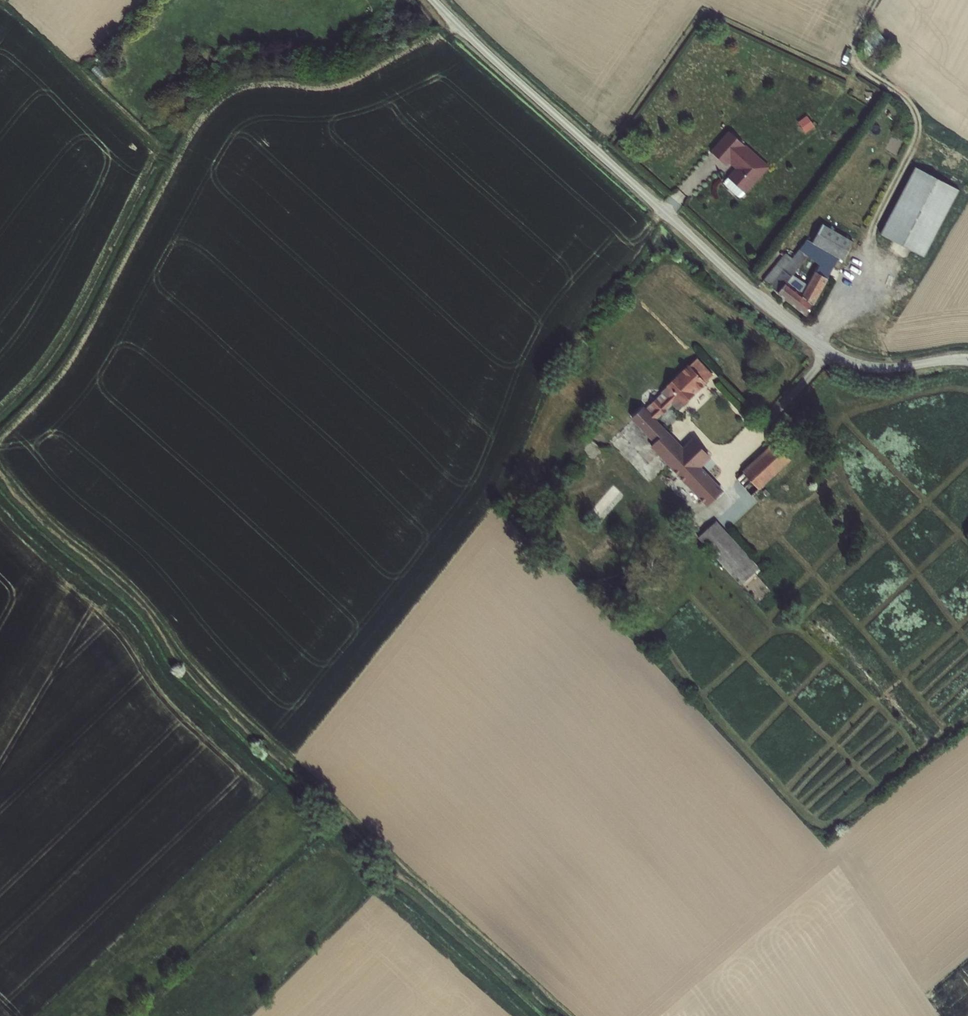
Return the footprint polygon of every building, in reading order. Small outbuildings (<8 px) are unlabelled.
[(768,164),(729,129),(711,149),(726,163),(729,159),(736,165),(728,175),(745,190),(768,164)] [(917,160),(881,228),(926,252),(962,184),(917,160)] [(813,238),(839,252),(844,255),(855,236),(823,219),(813,238)] [(808,235),(803,244),(835,262),(839,252),(813,238),(808,235)] [(799,257),(805,260),(817,266),(829,273),(835,262),(803,244),(797,255),(799,257)] [(790,250),(767,276),(776,283),(792,251),(790,250)] [(810,311),(829,273),(817,266),(805,290),(789,278),(805,260),(799,257),(797,255),(792,251),(776,283),(810,311)] [(664,389),(632,419),(674,462),(710,501),(725,486),(702,462),(711,453),(695,436),(686,445),(658,415),(674,399),(681,405),(716,371),(698,353),(663,388),(664,389)] [(781,438),(740,474),(755,491),(795,454),(781,438)] [(764,564),(720,518),(703,535),(748,580),(764,564)]
